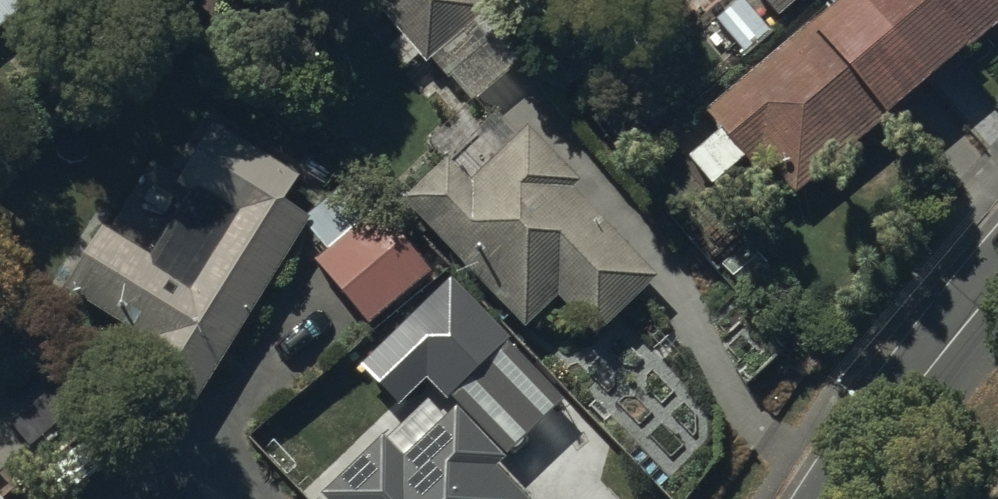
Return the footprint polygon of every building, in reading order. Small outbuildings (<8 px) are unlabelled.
[(29,7),(34,13),(49,0),(0,0),(0,31),(29,7)] [(479,0),(364,0),(401,42),(387,54),(402,72),(416,59),(424,68),(430,63),(469,108),(518,65),(482,24),(492,15),(479,0)] [(705,115),(718,137),(688,162),(711,189),(742,165),(747,170),(786,174),(785,179),(777,184),(790,196),(997,28),(997,0),(852,0),(705,115)] [(776,24),(806,0),(756,0),(776,24)] [(576,188),(525,133),(516,141),(494,118),(401,206),(523,334),(555,303),(595,345),(656,286),(569,194),(576,188)] [(100,233),(61,294),(145,349),(128,376),(186,414),(308,228),(282,211),(298,187),(213,131),(174,190),(188,199),(147,263),(100,233)] [(377,216),(313,267),(367,329),(429,276),(377,216)] [(450,284),(357,372),(396,413),(425,385),(446,407),(510,346),(450,284)] [(323,498),(516,498),(493,474),(501,466),(454,416),(401,466),(381,445),(323,498)]
